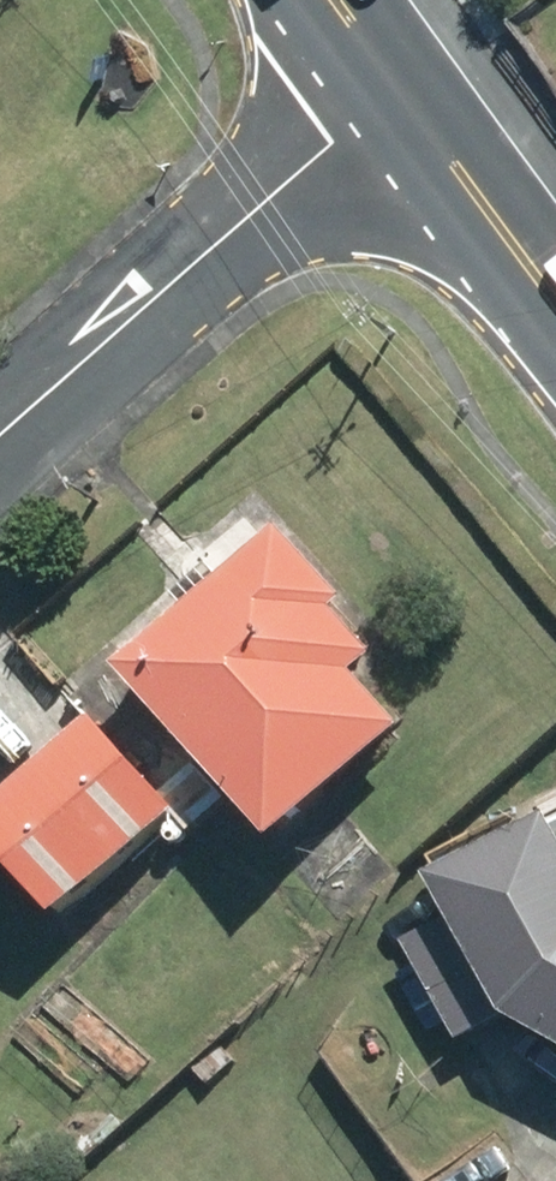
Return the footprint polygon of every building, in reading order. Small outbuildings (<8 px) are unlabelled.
[(278,526),(120,668),(151,702),(233,793),(276,841),(402,727),(353,674),(375,654),(332,607),(342,598),(278,526)] [(0,800),(0,851),(59,917),(170,817),(186,835),(233,793),(151,702),(107,741),(89,720),(0,800)] [(555,1043),(555,827),(547,812),(432,877),(454,917),(407,944),(461,1042),(508,1016),(555,1043)] [(219,1048),(193,1071),(208,1088),(234,1065),(219,1048)] [(112,1114),(75,1147),(88,1162),(126,1129),(112,1114)]
